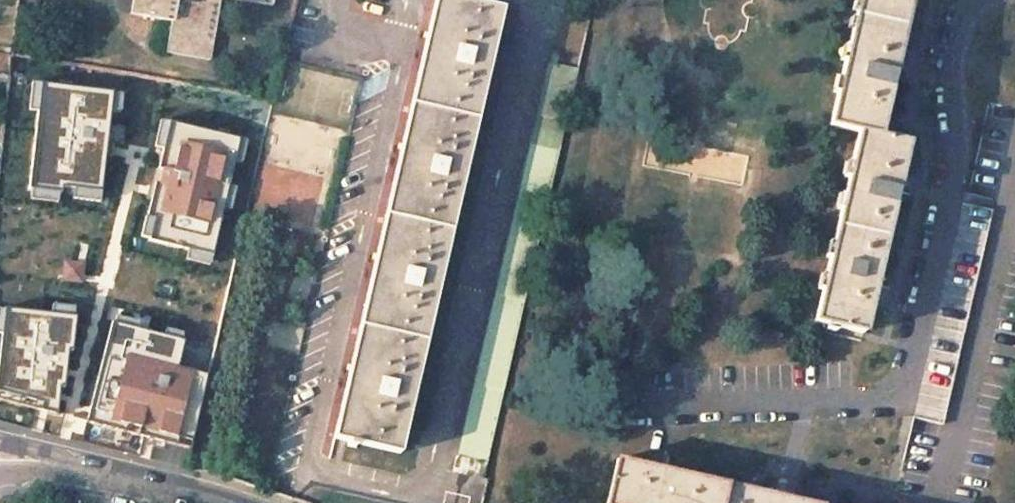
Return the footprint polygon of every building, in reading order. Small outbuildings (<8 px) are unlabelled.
[(136,15),(177,22),(172,55),(216,62),(227,0),(139,0),(136,15)] [(464,0),(434,0),(333,438),(348,441),(347,446),(357,448),(359,444),(399,453),(502,9),(464,0)] [(830,127),(858,133),(814,323),(862,335),(868,306),(900,174),(907,144),(878,138),(885,107),(909,0),(859,0),(830,127)] [(92,294),(130,74),(12,54),(0,156),(0,279),(92,294)] [(993,210),(965,203),(915,418),(943,424),(993,210)] [(0,386),(0,422),(36,431),(45,393),(24,387),(22,393),(0,386)] [(66,399),(45,393),(36,431),(91,445),(108,450),(112,436),(61,423),(66,399)] [(492,443),(464,437),(459,456),(487,463),(492,443)] [(459,456),(456,456),(453,472),(483,479),(487,463),(459,456)] [(618,459),(607,502),(806,502),(774,496),(646,466),(618,459)]
